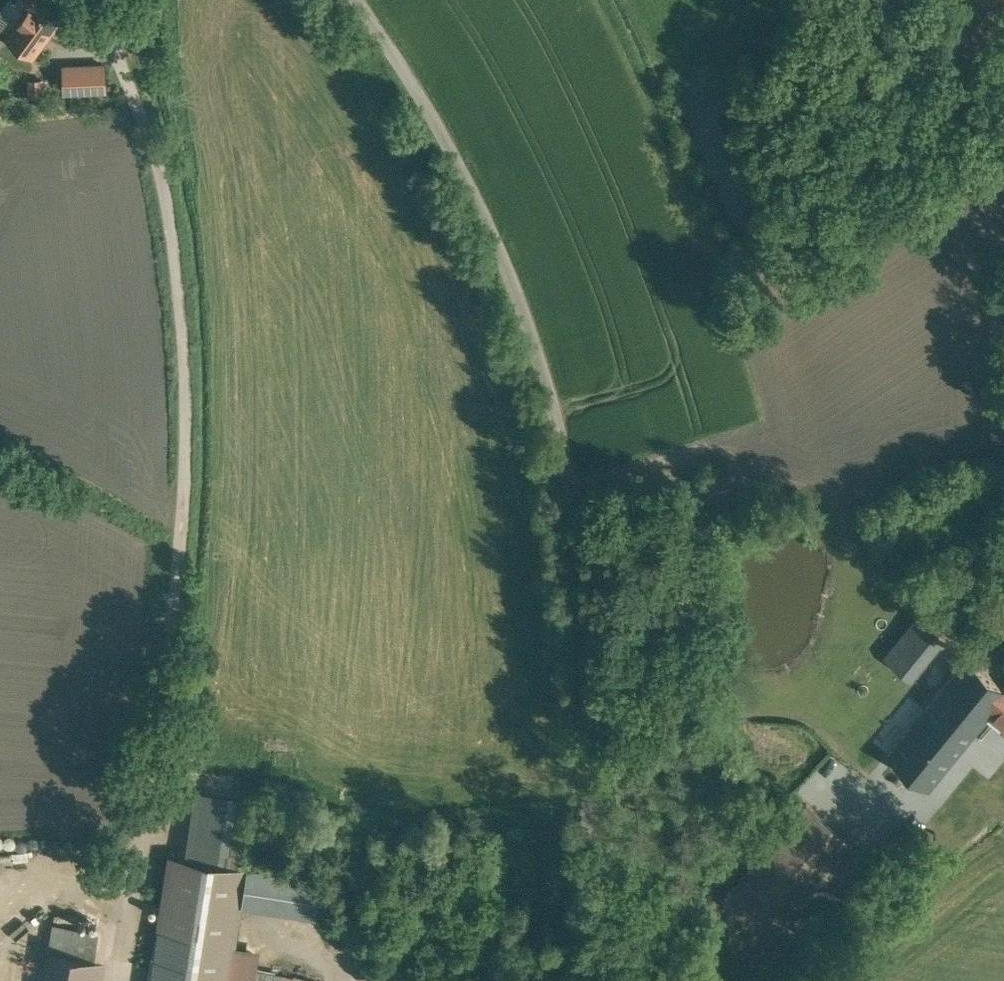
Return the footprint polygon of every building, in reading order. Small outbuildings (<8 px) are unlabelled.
[(53,0),(16,0),(28,9),(7,37),(32,55),(66,9),(53,0)] [(104,65),(64,66),(65,92),(105,91),(104,65)] [(26,97),(42,95),(41,78),(25,79),(26,97)] [(926,624),(903,654),(917,665),(940,635),(926,624)] [(918,687),(907,704),(917,710),(953,656),(948,653),(944,659),(930,650),(909,681),(918,687)] [(888,753),(929,787),(1003,694),(1003,686),(967,656),(888,753)] [(986,717),(1002,731),(1002,730),(1002,731),(1003,729),(1003,730),(1003,694),(986,717)] [(182,856),(225,860),(231,795),(188,790),(182,856)] [(853,841),(808,802),(728,893),(772,932),(853,841)] [(934,831),(921,820),(914,829),(926,840),(934,831)] [(171,856),(151,980),(228,980),(245,868),(171,856)] [(45,980),(89,980),(93,958),(49,952),(45,980)] [(256,973),(255,980),(292,980),(293,978),(256,973)]
